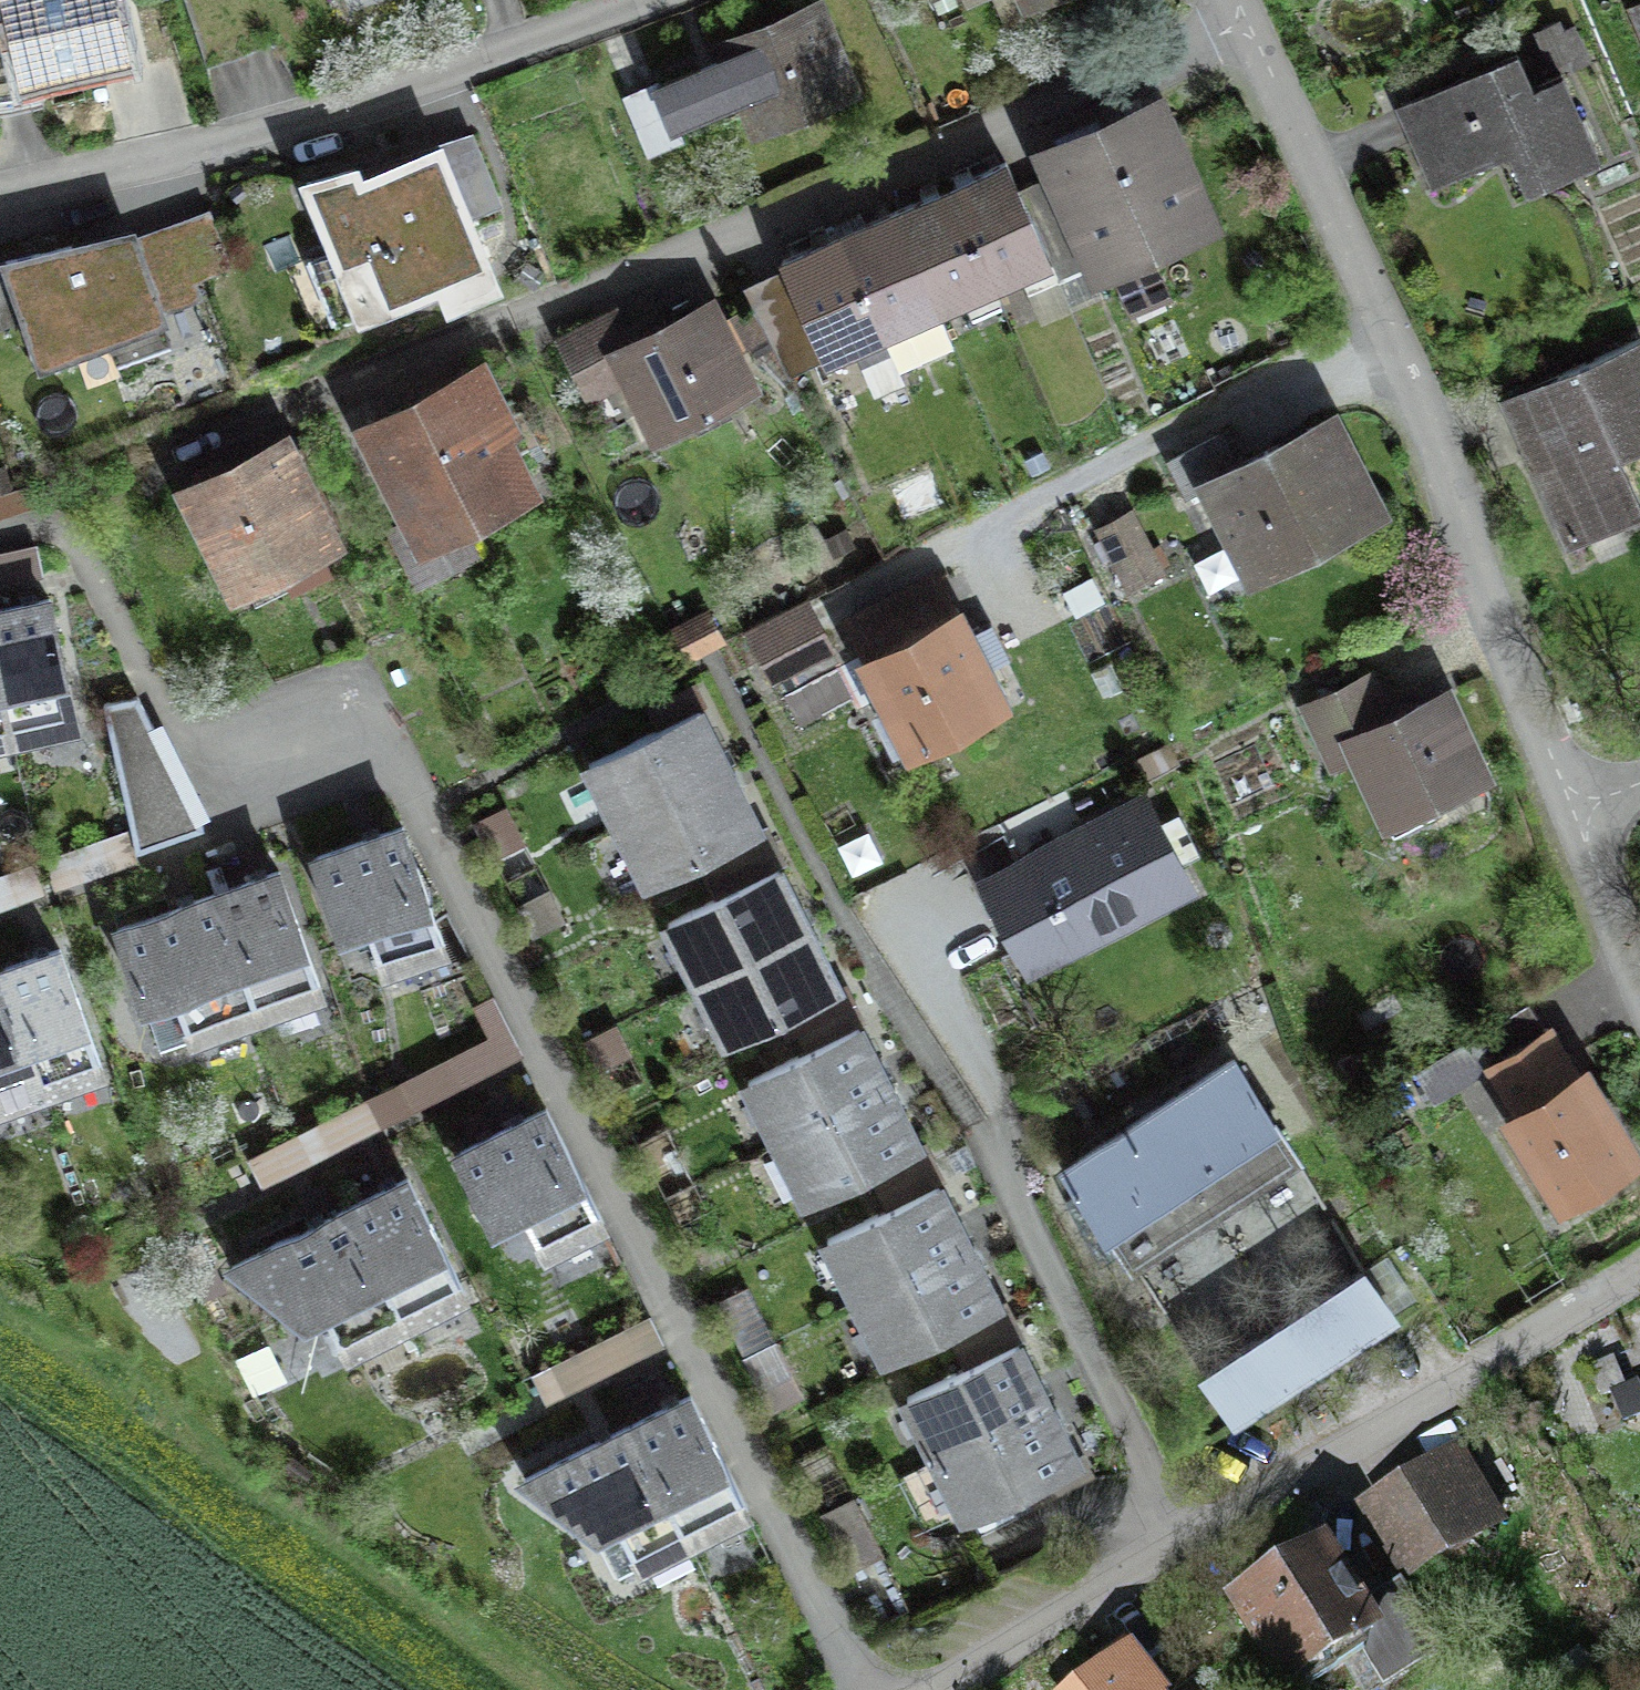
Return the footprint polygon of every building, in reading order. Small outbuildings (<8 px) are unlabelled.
[(5,104),(135,78),(119,0),(0,0),(0,80),(5,104)] [(953,19),(992,5),(1002,33),(1079,0),(946,0),(953,19)] [(854,98),(814,2),(699,45),(708,63),(635,90),(652,140),(723,114),(738,150),(854,98)] [(1621,21),(1639,65),(1639,13),(1621,21)] [(1508,63),(1397,120),(1436,205),(1503,174),(1525,216),(1597,177),(1552,83),(1525,97),(1508,63)] [(1145,113),(1064,152),(1072,169),(1104,237),(1111,250),(1192,211),(1145,113)] [(366,159),(305,177),(340,272),(372,261),(390,299),(511,247),(449,136),(370,170),(366,159)] [(999,166),(948,189),(991,287),(1042,264),(1012,195),(999,166)] [(1072,169),(1012,195),(1042,264),(1104,237),(1072,169)] [(940,309),(991,287),(948,189),(897,211),(940,309)] [(897,211),(840,236),(883,334),(898,368),(955,344),(940,309),(897,211)] [(0,269),(0,348),(7,345),(19,379),(205,317),(198,300),(232,288),(208,220),(136,249),(130,232),(0,269)] [(826,360),(883,334),(840,236),(782,261),(826,360)] [(1149,256),(1117,270),(1136,312),(1168,298),(1149,256)] [(578,412),(609,401),(631,449),(748,404),(706,308),(606,349),(599,328),(550,351),(578,412)] [(1611,471),(1639,460),(1639,359),(1634,346),(1489,407),(1557,558),(1635,524),(1611,471)] [(475,371),(341,432),(394,550),(533,492),(475,371)] [(1373,531),(1326,427),(1214,477),(1203,448),(1161,467),(1181,511),(1193,505),(1235,593),(1373,531)] [(298,433),(186,483),(240,594),(353,539),(298,433)] [(1162,585),(1131,522),(1094,540),(1122,603),(1162,585)] [(12,733),(74,719),(47,598),(0,609),(0,681),(12,733)] [(761,699),(827,668),(805,618),(737,650),(761,699)] [(993,716),(948,620),(842,667),(888,768),(993,716)] [(0,681),(0,736),(12,733),(0,681)] [(1435,695),(1355,728),(1341,696),(1291,718),(1323,781),(1339,775),(1370,840),(1486,790),(1435,695)] [(104,703),(136,850),(203,827),(137,696),(104,703)] [(737,797),(723,769),(710,744),(695,714),(592,766),(620,821),(651,882),(754,830),(737,797)] [(1196,905),(1141,802),(973,884),(1025,985),(1196,905)] [(126,831),(46,860),(53,880),(133,852),(126,831)] [(447,966),(406,840),(297,879),(322,952),(344,943),(361,993),(447,966)] [(39,886),(32,865),(0,876),(0,899),(39,886)] [(279,870),(216,892),(259,1017),(323,995),(279,870)] [(671,924),(698,980),(729,1046),(833,996),(819,967),(802,931),(788,901),(775,875),(671,924)] [(160,1051),(259,1017),(216,892),(117,927),(145,1006),(160,1051)] [(61,949),(3,969),(41,1080),(100,1060),(61,949)] [(41,1080),(3,969),(0,970),(0,1098),(41,1080)] [(748,1085),(775,1139),(807,1200),(913,1146),(895,1111),(882,1084),(871,1063),(854,1030),(748,1085)] [(1521,1104),(1482,1128),(1539,1218),(1635,1165),(1552,1030),(1494,1059),(1521,1104)] [(1180,1092),(1241,1182),(1293,1147),(1229,1055),(1180,1092)] [(1124,1130),(1185,1220),(1241,1182),(1180,1092),(1124,1130)] [(537,1121),(438,1164),(476,1239),(505,1228),(531,1279),(600,1240),(537,1121)] [(1185,1220),(1124,1130),(1070,1166),(1131,1256),(1185,1220)] [(346,1207),(403,1321),(462,1291),(405,1177),(346,1207)] [(829,1239),(859,1296),(892,1357),(997,1301),(980,1270),(965,1240),(954,1219),(934,1184),(829,1239)] [(403,1321),(346,1207),(225,1264),(312,1311),(335,1357),(403,1321)] [(1352,1273),(1317,1295),(1351,1349),(1387,1327),(1352,1273)] [(1317,1295),(1254,1335),(1288,1389),(1351,1349),(1317,1295)] [(544,1394),(658,1337),(648,1317),(534,1374),(544,1394)] [(1242,1418),(1288,1389),(1254,1335),(1207,1364),(1242,1418)] [(909,1395),(938,1453),(970,1514),(1078,1460),(1061,1426),(1047,1398),(1033,1370),(1018,1340),(909,1395)] [(1611,1352),(1584,1369),(1596,1395),(1623,1384),(1611,1352)] [(636,1423),(694,1550),(748,1526),(689,1398),(636,1423)] [(694,1550),(636,1423),(518,1485),(590,1547),(616,1597),(694,1550)] [(1505,1543),(1452,1464),(1351,1524),(1401,1608),(1505,1543)] [(1312,1558),(1207,1615),(1252,1689),(1325,1689),(1352,1674),(1363,1689),(1408,1689),(1438,1670),(1387,1601),(1352,1623),(1312,1558)] [(1121,1671),(1096,1689),(1136,1689),(1121,1671)]
